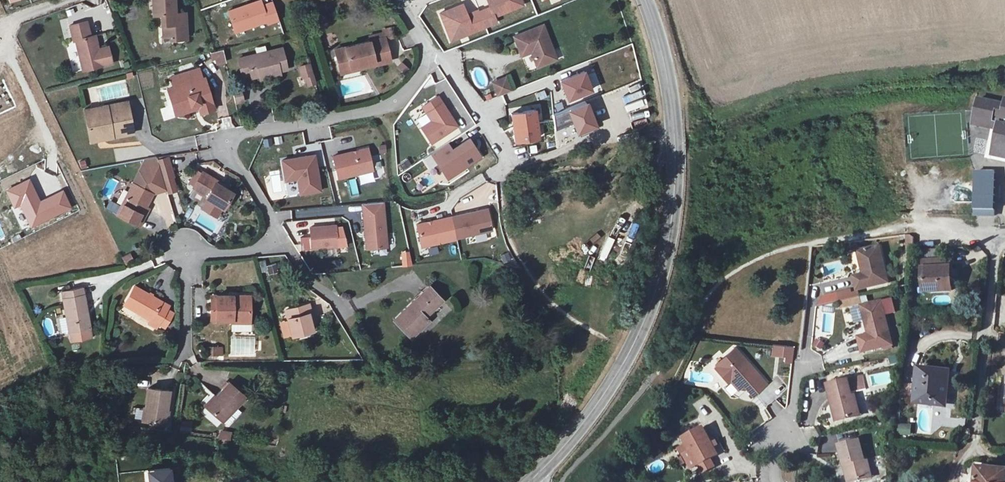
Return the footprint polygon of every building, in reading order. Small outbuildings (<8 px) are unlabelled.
[(153,11),(161,11),(160,22),(164,22),(163,34),(169,34),(169,38),(195,39),(196,12),(175,12),(176,0),(154,0),(153,11)] [(99,48),(94,49),(91,35),(87,21),(70,25),(74,40),(76,40),(84,70),(113,62),(109,45),(99,48)] [(544,24),(514,36),(520,51),(530,48),(531,51),(537,67),(557,59),(544,24)] [(96,33),(91,35),(94,49),(99,48),(96,33)] [(387,34),(336,48),(342,69),(375,60),(376,66),(394,61),(387,34)] [(285,45),(235,59),(240,78),(250,75),(251,79),(293,69),(285,45)] [(211,54),(214,65),(227,62),(224,50),(211,54)] [(313,80),(307,59),(297,61),(301,74),(303,73),(306,82),(313,80)] [(195,69),(166,76),(172,95),(168,97),(172,110),(178,108),(180,113),(190,111),(189,104),(198,102),(201,114),(216,110),(207,76),(197,78),(195,69)] [(560,82),(569,104),(595,94),(586,71),(560,82)] [(493,82),(498,96),(512,91),(506,77),(493,82)] [(544,90),(535,94),(538,101),(547,97),(544,90)] [(235,104),(245,102),(244,91),(234,92),(235,104)] [(980,96),(973,126),(993,130),(987,158),(1004,162),(1004,101),(980,96)] [(422,108),(431,122),(421,129),(431,145),(457,127),(437,97),(422,108)] [(91,139),(134,132),(129,100),(85,108),(91,139)] [(578,138),(600,129),(589,102),(554,116),(558,127),(571,122),(578,138)] [(537,109),(513,113),(516,141),(541,138),(537,109)] [(340,178),(375,169),(370,147),(335,156),(340,178)] [(296,176),(299,192),(319,188),(313,153),(280,158),(284,178),(296,176)] [(419,169),(435,192),(453,180),(455,183),(471,173),(459,154),(441,166),(436,158),(419,169)] [(174,176),(167,155),(161,156),(157,156),(164,179),(174,176)] [(157,156),(146,158),(118,213),(140,224),(153,191),(167,187),(164,179),(157,156)] [(192,186),(208,196),(207,198),(209,199),(203,208),(219,217),(224,208),(225,209),(235,191),(216,180),(217,178),(200,170),(200,171),(195,169),(187,182),(192,185),(192,186)] [(999,209),(998,170),(976,170),(976,209),(997,209),(999,209)] [(178,188),(174,176),(164,179),(167,187),(168,191),(178,188)] [(388,246),(384,201),(363,203),(367,248),(388,246)] [(458,235),(493,227),(488,206),(453,214),(458,235)] [(423,244),(458,236),(458,235),(453,214),(418,222),(423,244)] [(313,249),(339,247),(337,225),(311,228),(313,249)] [(881,246),(862,250),(868,273),(865,274),(855,276),(858,289),(889,282),(881,246)] [(860,251),(865,274),(868,273),(862,250),(860,251)] [(126,263),(134,259),(131,252),(123,256),(126,263)] [(955,288),(952,259),(926,261),(929,291),(955,288)] [(136,285),(123,302),(150,319),(147,323),(153,328),(169,305),(136,285)] [(430,286),(395,318),(413,337),(432,319),(427,314),(443,299),(430,286)] [(83,290),(62,295),(70,330),(92,325),(83,290)] [(212,294),(212,317),(234,318),(234,323),(252,324),(253,303),(235,302),(235,295),(212,294)] [(884,301),(887,314),(899,311),(896,298),(884,301)] [(871,320),(868,320),(871,333),(861,336),(864,351),(895,344),(884,301),(869,304),(872,316),(870,316),(871,320)] [(308,305),(286,310),(293,339),(310,335),(305,318),(310,317),(308,305)] [(230,355),(246,356),(247,337),(231,336),(230,355)] [(815,344),(822,348),(825,343),(819,339),(815,344)] [(794,346),(774,344),(773,353),(786,355),(785,360),(792,361),(794,346)] [(223,347),(211,347),(211,356),(223,356),(223,347)] [(725,369),(729,374),(741,389),(746,384),(755,396),(769,385),(737,347),(726,357),(727,359),(718,367),(722,372),(725,369)] [(716,365),(718,367),(727,359),(726,357),(716,365)] [(952,396),(955,371),(923,368),(918,403),(947,406),(948,395),(952,396)] [(833,422),(847,418),(852,410),(849,397),(848,391),(862,388),(859,376),(824,384),(833,422)] [(230,380),(206,405),(224,423),(248,398),(230,380)] [(172,391),(150,387),(145,421),(167,424),(172,391)] [(852,410),(847,418),(857,416),(852,396),(849,397),(852,410)] [(910,435),(910,425),(899,424),(898,435),(910,435)] [(687,442),(678,447),(682,454),(691,450),(700,467),(701,467),(713,460),(721,456),(717,449),(714,443),(706,429),(685,440),(687,442)] [(230,442),(231,432),(219,430),(218,441),(230,442)] [(869,478),(866,469),(871,468),(865,440),(842,445),(850,481),(853,481),(869,478)] [(705,473),(717,467),(713,460),(701,467),(705,473)] [(986,481),(1004,481),(1004,467),(987,466),(986,481)] [(174,470),(149,473),(151,481),(176,481),(174,470)]
